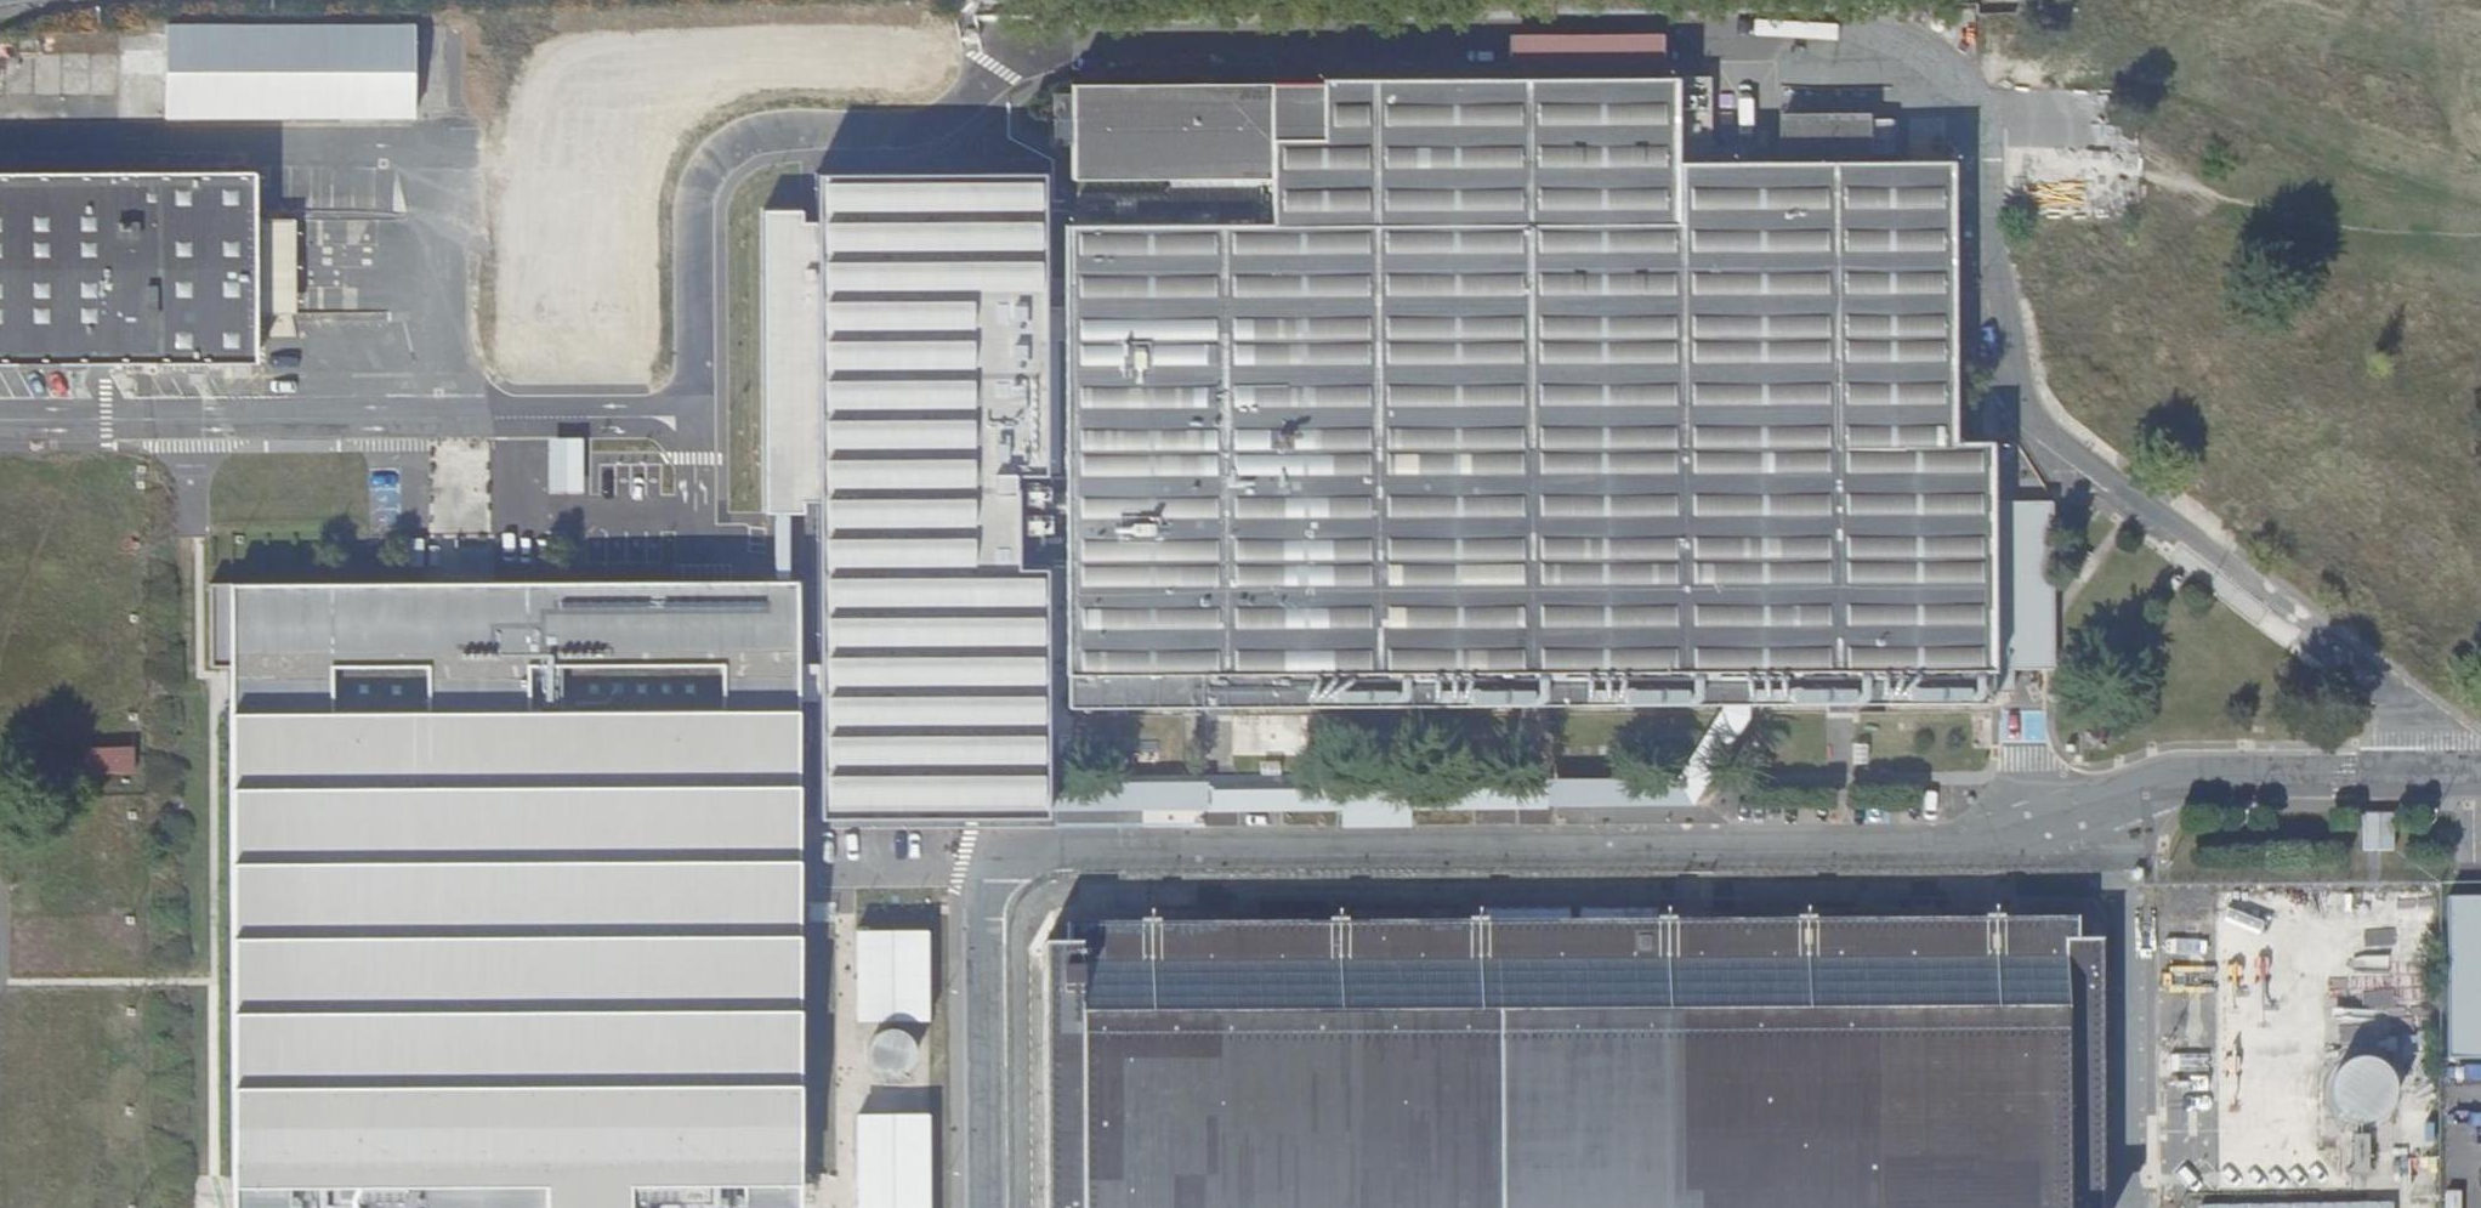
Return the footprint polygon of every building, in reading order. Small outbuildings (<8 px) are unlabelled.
[(164,28),(165,117),(413,115),(412,25),(164,28)] [(1506,79),(1660,79),(1658,35),(1506,36),(1506,62),(1506,79)] [(1065,567),(1066,644),(1067,676),(1070,676),(1069,706),(1989,699),(1989,691),(2001,691),(2011,691),(2011,669),(2043,669),(2051,668),(2052,505),(2052,502),(1999,502),(1990,502),(1989,439),(1953,437),(1949,162),(1891,162),(1777,161),(1708,161),(1707,78),(1660,79),(1506,79),(1320,80),(1320,83),(1069,84),(1070,175),(1174,175),(1174,179),(1269,178),(1268,223),(1063,224),(1064,477),(1045,477),(1016,478),(1016,566),(1043,566),(1065,567)] [(1777,161),(1891,162),(1891,120),(1867,120),(1867,114),(1777,115),(1777,161)] [(254,316),(253,221),(252,173),(0,176),(0,365),(255,364),(254,316)] [(1043,174),(819,175),(819,224),(799,225),(799,209),(762,209),(763,512),(804,512),(804,502),(819,502),(820,815),(1044,814),(1043,643),(1043,566),(1016,566),(1016,478),(1045,477),(1043,174)] [(253,221),(254,316),(294,315),(294,221),(253,221)] [(1043,643),(1066,644),(1065,567),(1043,566),(1043,643)] [(230,1207),(796,1207),(795,581),(226,581),(230,1207)] [(2480,1051),(2480,889),(2450,889),(2449,1050),(2480,1051)] [(1983,916),(1983,920),(1813,921),(1813,917),(1794,917),(1794,921),(1671,922),(1672,918),(1656,918),(1656,922),(1485,924),(1485,919),(1465,919),(1465,923),(1345,925),(1345,920),(1326,920),(1326,924),(1156,926),(1156,922),(1138,922),(1138,926),(1063,926),(1063,945),(1041,944),(1042,1207),(2101,1207),(2100,939),(2077,940),(2076,920),(2000,920),(2000,916),(1983,916)] [(927,920),(856,920),(855,1016),(926,1014),(927,920)] [(856,1103),(858,1207),(928,1207),(927,1105),(856,1103)]
